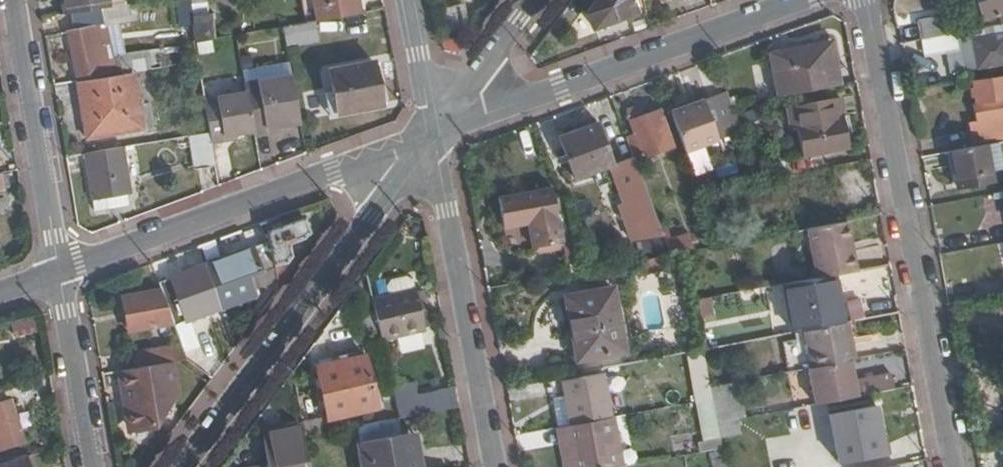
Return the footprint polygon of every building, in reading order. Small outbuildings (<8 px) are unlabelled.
[(66,16),(79,14),(98,11),(111,9),(110,0),(63,0),(66,16)] [(360,15),(357,0),(313,0),(316,22),(360,15)] [(637,13),(632,0),(599,0),(587,15),(594,29),(637,13)] [(984,20),(1002,14),(1002,0),(976,0),(984,20)] [(139,25),(135,5),(111,9),(98,11),(101,28),(81,32),(66,34),(76,80),(97,76),(97,80),(132,74),(162,69),(159,52),(128,58),(123,27),(139,25)] [(98,11),(79,14),(81,32),(101,28),(98,11)] [(195,40),(211,37),(209,12),(193,15),(195,40)] [(949,35),(958,34),(954,17),(919,23),(921,37),(948,33),(949,35)] [(314,22),(282,28),(286,47),(318,42),(314,22)] [(468,40),(444,34),(438,55),(462,62),(468,40)] [(1002,63),(1002,37),(975,42),(980,68),(1002,63)] [(935,53),(957,49),(955,38),(933,42),(935,53)] [(775,57),(783,97),(840,87),(831,45),(775,57)] [(329,72),(337,115),(381,107),(373,64),(329,72)] [(97,80),(76,83),(85,139),(142,130),(138,108),(156,105),(153,84),(135,88),(132,74),(97,80)] [(292,79),(244,88),(245,95),(253,136),(254,140),(271,137),(270,132),(301,126),(292,79)] [(971,84),(975,107),(972,108),(975,123),(970,124),(975,148),(998,144),(1002,143),(1002,79),(971,84)] [(730,106),(726,94),(675,112),(689,151),(717,140),(711,122),(733,114),(730,106)] [(219,102),(204,105),(209,134),(211,149),(228,146),(227,141),(253,136),(245,95),(219,100),(219,102)] [(842,98),(793,109),(802,156),(851,146),(842,98)] [(627,121),(640,116),(637,108),(624,113),(627,121)] [(632,158),(633,160),(672,146),(658,110),(640,116),(627,121),(633,136),(625,139),(632,158)] [(576,180),(606,167),(612,165),(595,125),(560,138),(576,180)] [(211,149),(209,134),(188,138),(195,171),(214,167),(211,149)] [(975,148),(951,153),(958,187),(992,181),(990,173),(1002,171),(1002,169),(998,144),(975,148)] [(121,149),(84,155),(94,212),(110,208),(108,197),(128,194),(121,149)] [(658,237),(633,160),(632,158),(612,165),(606,167),(618,199),(613,201),(628,242),(658,237)] [(789,177),(799,231),(808,230),(842,224),(831,169),(789,177)] [(503,228),(527,225),(533,248),(562,243),(551,190),(498,200),(503,228)] [(303,223),(266,234),(269,245),(273,266),(280,264),(289,255),(287,248),(304,242),(310,235),(303,223)] [(842,224),(808,230),(817,278),(833,275),(856,271),(853,251),(848,252),(843,223),(842,224)] [(847,223),(843,223),(848,252),(853,251),(847,223)] [(661,240),(667,254),(685,251),(694,250),(688,233),(669,240),(664,227),(658,230),(661,240)] [(262,274),(274,269),(273,266),(269,245),(254,250),(262,274)] [(249,279),(262,274),(254,250),(205,268),(221,311),(256,298),(249,279)] [(639,258),(642,272),(662,268),(659,254),(639,258)] [(188,361),(196,368),(202,365),(203,364),(189,323),(221,311),(205,268),(171,281),(185,318),(181,319),(173,323),(182,347),(188,361)] [(817,278),(784,284),(794,332),(843,323),(833,275),(817,278)] [(389,282),(393,296),(417,290),(414,276),(389,282)] [(169,286),(160,290),(161,291),(172,321),(173,323),(181,319),(169,286)] [(568,298),(580,359),(625,351),(614,289),(568,298)] [(393,296),(372,300),(382,341),(427,331),(417,290),(393,296)] [(172,321),(161,291),(123,300),(130,332),(154,327),(154,325),(172,321)] [(13,336),(39,330),(35,314),(9,321),(13,336)] [(843,323),(794,332),(796,340),(783,342),(786,357),(781,358),(784,373),(808,369),(852,362),(857,360),(850,322),(843,323)] [(169,348),(171,364),(186,361),(188,361),(182,347),(169,348)] [(132,354),(135,369),(171,364),(169,348),(132,354)] [(703,349),(689,352),(694,384),(709,381),(703,349)] [(319,368),(331,418),(379,408),(367,357),(319,368)] [(193,378),(199,369),(196,368),(188,361),(186,361),(180,369),(193,378)] [(815,405),(895,390),(892,375),(855,382),(852,362),(808,369),(815,405)] [(128,439),(154,436),(179,397),(174,368),(118,376),(128,439)] [(552,398),(558,427),(563,426),(614,417),(606,373),(561,382),(564,396),(552,398)] [(709,381),(694,384),(698,401),(713,398),(711,388),(709,381)] [(713,398),(717,423),(745,418),(739,382),(711,388),(713,398)] [(400,419),(439,412),(435,392),(412,397),(409,383),(393,386),(400,419)] [(713,398),(698,401),(707,451),(722,448),(717,423),(713,398)] [(876,408),(828,417),(837,464),(885,455),(876,408)] [(8,446),(23,442),(14,413),(0,417),(0,418),(8,446)] [(624,466),(614,417),(563,426),(571,466),(620,466),(624,466)] [(8,446),(0,418),(0,448),(8,446)] [(361,466),(424,466),(417,431),(403,434),(400,419),(357,427),(360,442),(356,443),(361,466)] [(555,428),(562,466),(571,466),(563,426),(558,427),(555,428)] [(268,466),(308,466),(303,437),(301,427),(262,433),(268,466)] [(714,466),(722,466),(720,452),(712,453),(714,466)] [(26,458),(0,466),(29,466),(26,458)]
